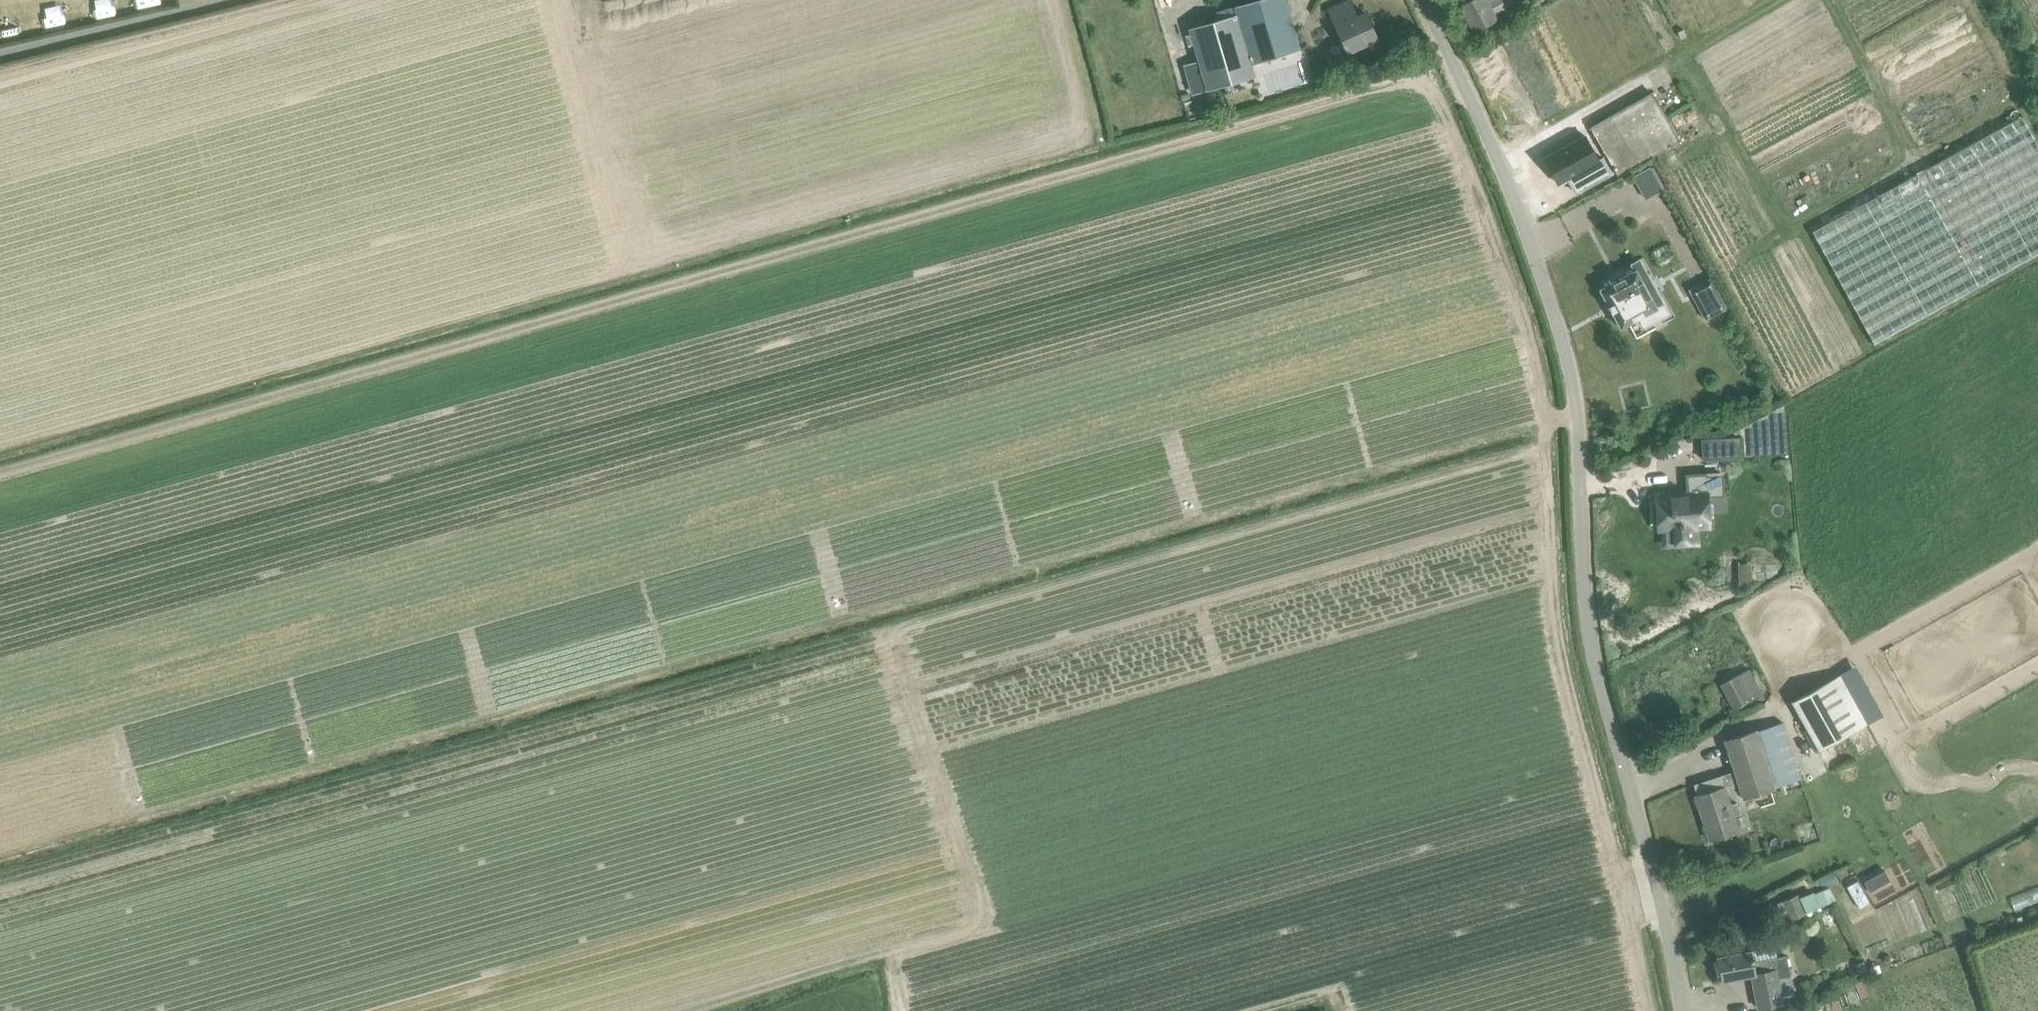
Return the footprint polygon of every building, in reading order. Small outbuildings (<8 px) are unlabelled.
[(1207,89),(1254,76),(1252,64),(1299,50),(1284,0),(1257,0),(1234,7),(1236,15),(1189,30),(1207,89)] [(1346,52),(1377,38),(1366,12),(1357,16),(1350,0),(1327,9),(1346,52)] [(1460,5),(1474,32),(1498,19),(1517,9),(1512,0),(1469,0),(1460,5)] [(1423,51),(1425,57),(1431,54),(1429,48),(1423,51)] [(1542,155),(1562,190),(1569,203),(1680,140),(1653,92),(1542,155)] [(2037,253),(2037,146),(2021,116),(1811,233),(1873,344),(2037,253)] [(1653,165),(1633,176),(1645,199),(1662,190),(1661,187),(1664,185),(1653,165)] [(1600,290),(1621,328),(1657,308),(1636,270),(1600,290)] [(1711,279),(1689,290),(1705,320),(1727,308),(1711,279)] [(1685,439),(1686,459),(1722,457),(1721,437),(1685,439)] [(1656,503),(1651,504),(1652,523),(1657,523),(1657,529),(1673,528),(1674,544),(1695,543),(1694,526),(1707,526),(1705,497),(1723,496),(1722,475),(1705,476),(1704,472),(1685,474),(1686,496),(1656,497),(1656,503)] [(1789,699),(1818,752),(1849,735),(1871,723),(1842,670),(1789,699)] [(1738,675),(1720,684),(1734,709),(1751,700),(1738,675)] [(1716,789),(1726,786),(1737,783),(1742,798),(1802,778),(1784,722),(1723,739),(1733,771),(1713,777),(1716,789)] [(1737,802),(1732,804),(1726,786),(1716,789),(1695,796),(1710,841),(1740,831),(1735,815),(1741,814),(1737,802)] [(1872,873),(1862,878),(1873,899),(1884,893),(1872,873)] [(1799,897),(1806,913),(1835,900),(1829,887),(1814,894),(1813,892),(1799,897)] [(1798,917),(1806,913),(1799,897),(1798,894),(1789,898),(1798,917)] [(1722,981),(1751,975),(1758,1008),(1783,1003),(1782,997),(1793,995),(1789,975),(1790,975),(1786,956),(1777,957),(1774,947),(1750,952),(1750,951),(1718,957),(1722,981)] [(1815,980),(1812,978),(1808,979),(1807,983),(1809,987),(1813,987),(1816,984),(1815,980)]
